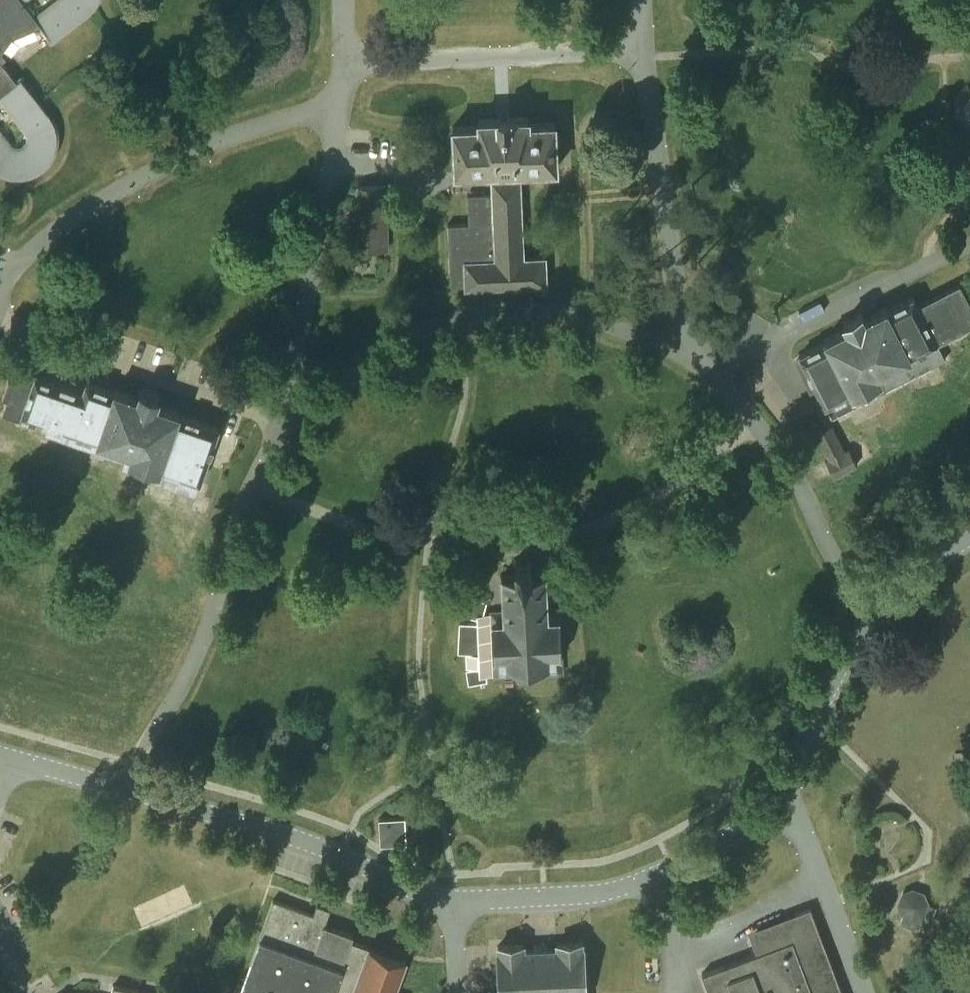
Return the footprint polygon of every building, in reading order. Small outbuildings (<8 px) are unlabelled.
[(4,173),(13,175),(24,175),(34,173),(44,166),(50,159),(54,151),(57,142),(57,132),(54,122),(51,116),(21,77),(17,80),(2,61),(6,57),(2,51),(13,37),(40,25),(52,40),(87,13),(95,5),(98,0),(54,0),(33,17),(23,3),(26,0),(0,0),(0,99),(26,132),(27,135),(27,139),(26,142),(25,143),(21,145),(20,145),(19,146),(16,145),(15,145),(13,144),(12,143),(0,128),(0,171),(4,173)] [(469,223),(448,224),(451,285),(467,284),(467,287),(545,283),(544,257),(524,258),(520,170),(557,168),(554,122),(528,123),(528,117),(511,118),(510,116),(509,116),(497,116),(495,116),(495,119),(477,120),(477,125),(453,127),(455,173),(492,171),(493,193),(468,194),(469,223)] [(359,186),(360,249),(388,248),(387,185),(359,186)] [(800,355),(806,368),(802,372),(807,382),(813,381),(826,406),(827,406),(832,416),(945,359),(936,341),(969,324),(969,307),(959,286),(917,307),(913,297),(887,310),(886,307),(865,318),(862,313),(844,322),(847,328),(825,339),(827,341),(800,355)] [(7,396),(2,410),(21,416),(22,413),(49,422),(46,432),(130,462),(127,470),(175,486),(176,485),(194,492),(198,482),(199,482),(218,428),(177,414),(178,411),(156,404),(159,397),(158,397),(157,390),(144,386),(140,390),(139,390),(137,397),(115,389),(114,392),(86,382),(83,392),(36,375),(38,372),(18,365),(14,379),(9,377),(3,395),(7,396)] [(845,451),(831,426),(816,434),(829,459),(827,460),(835,475),(855,465),(847,449),(845,451)] [(547,609),(546,573),(532,574),(531,559),(515,560),(516,575),(502,575),(503,611),(484,612),(487,600),(472,596),(467,615),(477,617),(477,622),(459,621),(458,651),(467,651),(468,667),(466,668),(468,683),(487,679),(486,674),(519,673),(519,679),(537,678),(537,672),(562,671),(559,608),(547,609)] [(477,584),(484,588),(490,577),(483,573),(477,584)] [(379,818),(380,844),(406,843),(405,817),(379,818)] [(406,959),(370,946),(369,947),(351,940),(353,934),(325,924),(330,909),(323,906),(317,904),(314,914),(274,899),(260,938),(240,992),(395,992),(406,959)] [(810,907),(795,913),(798,920),(751,938),(757,953),(703,973),(710,992),(842,992),(810,907)] [(558,947),(524,949),(524,944),(499,945),(501,992),(585,992),(582,941),(558,942),(558,947)] [(139,990),(113,985),(112,992),(139,992),(139,990)]
